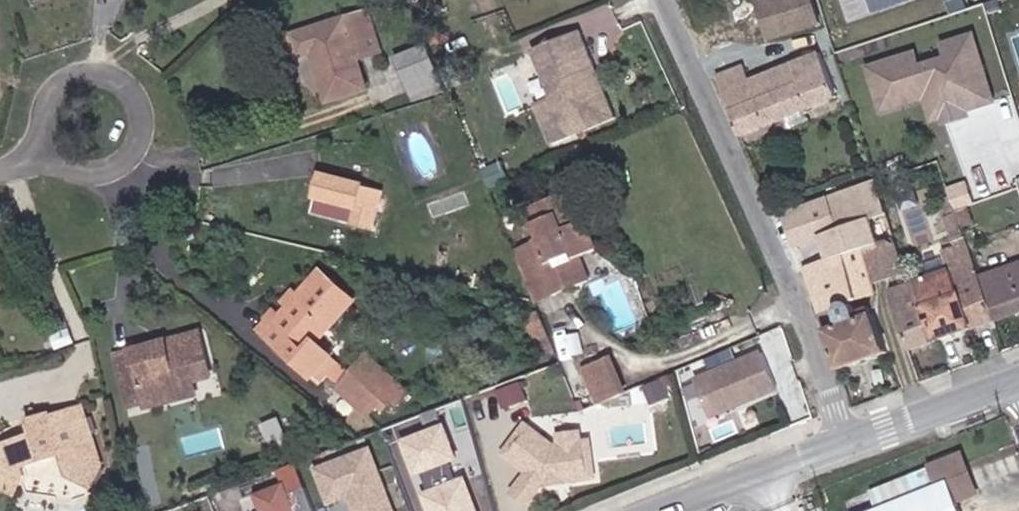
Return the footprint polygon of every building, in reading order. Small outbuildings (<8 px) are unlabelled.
[(768,2),(782,40),(831,26),(824,0),(773,0),(768,2)] [(372,11),(296,36),(302,59),(316,57),(332,104),(377,92),(367,61),(387,55),(372,11)] [(588,31),(537,49),(558,101),(542,108),(557,150),(624,120),(588,31)] [(914,53),(862,70),(878,117),(919,103),(927,125),(997,102),(974,33),(937,45),(941,56),(917,64),(914,53)] [(414,97),(446,85),(429,43),(397,56),(414,97)] [(733,64),(711,73),(736,140),(831,103),(812,54),(739,82),(733,64)] [(373,188),(326,171),(317,210),(381,228),(391,193),(373,188)] [(880,185),(792,217),(836,332),(851,373),(899,356),(881,305),(896,298),(894,292),(918,283),(880,185)] [(572,195),(533,210),(544,242),(518,253),(538,299),(596,280),(589,259),(607,251),(590,208),(580,210),(572,195)] [(956,269),(984,329),(1018,316),(1018,266),(987,278),(959,201),(946,207),(963,248),(949,252),(956,269)] [(271,317),(259,327),(304,366),(326,342),(364,300),(323,268),(303,294),(296,287),(285,299),(293,306),(286,314),(280,307),(271,317)] [(918,283),(894,292),(896,298),(917,353),(984,329),(956,269),(918,283)] [(207,329),(119,351),(132,406),(223,390),(207,329)] [(326,342),(304,366),(337,396),(342,389),(381,425),(420,391),(376,352),(359,372),(326,342)] [(759,353),(692,380),(707,418),(775,392),(759,353)] [(617,356),(586,368),(602,404),(632,392),(617,356)] [(501,390),(505,404),(523,399),(518,385),(501,390)] [(0,445),(0,468),(4,485),(35,480),(32,470),(66,457),(73,475),(90,487),(117,479),(90,406),(32,423),(37,436),(0,445)] [(563,444),(532,422),(511,453),(533,473),(517,495),(536,508),(548,486),(603,482),(597,439),(589,439),(588,433),(562,434),(563,444)] [(440,426),(397,442),(410,477),(453,462),(440,426)] [(310,468),(325,507),(343,500),(347,510),(393,510),(369,446),(310,468)] [(881,510),(971,510),(969,507),(989,497),(971,452),(932,466),(942,487),(881,510)] [(418,496),(424,510),(473,510),(460,478),(418,496)] [(255,510),(292,510),(281,484),(250,497),(255,510)]
